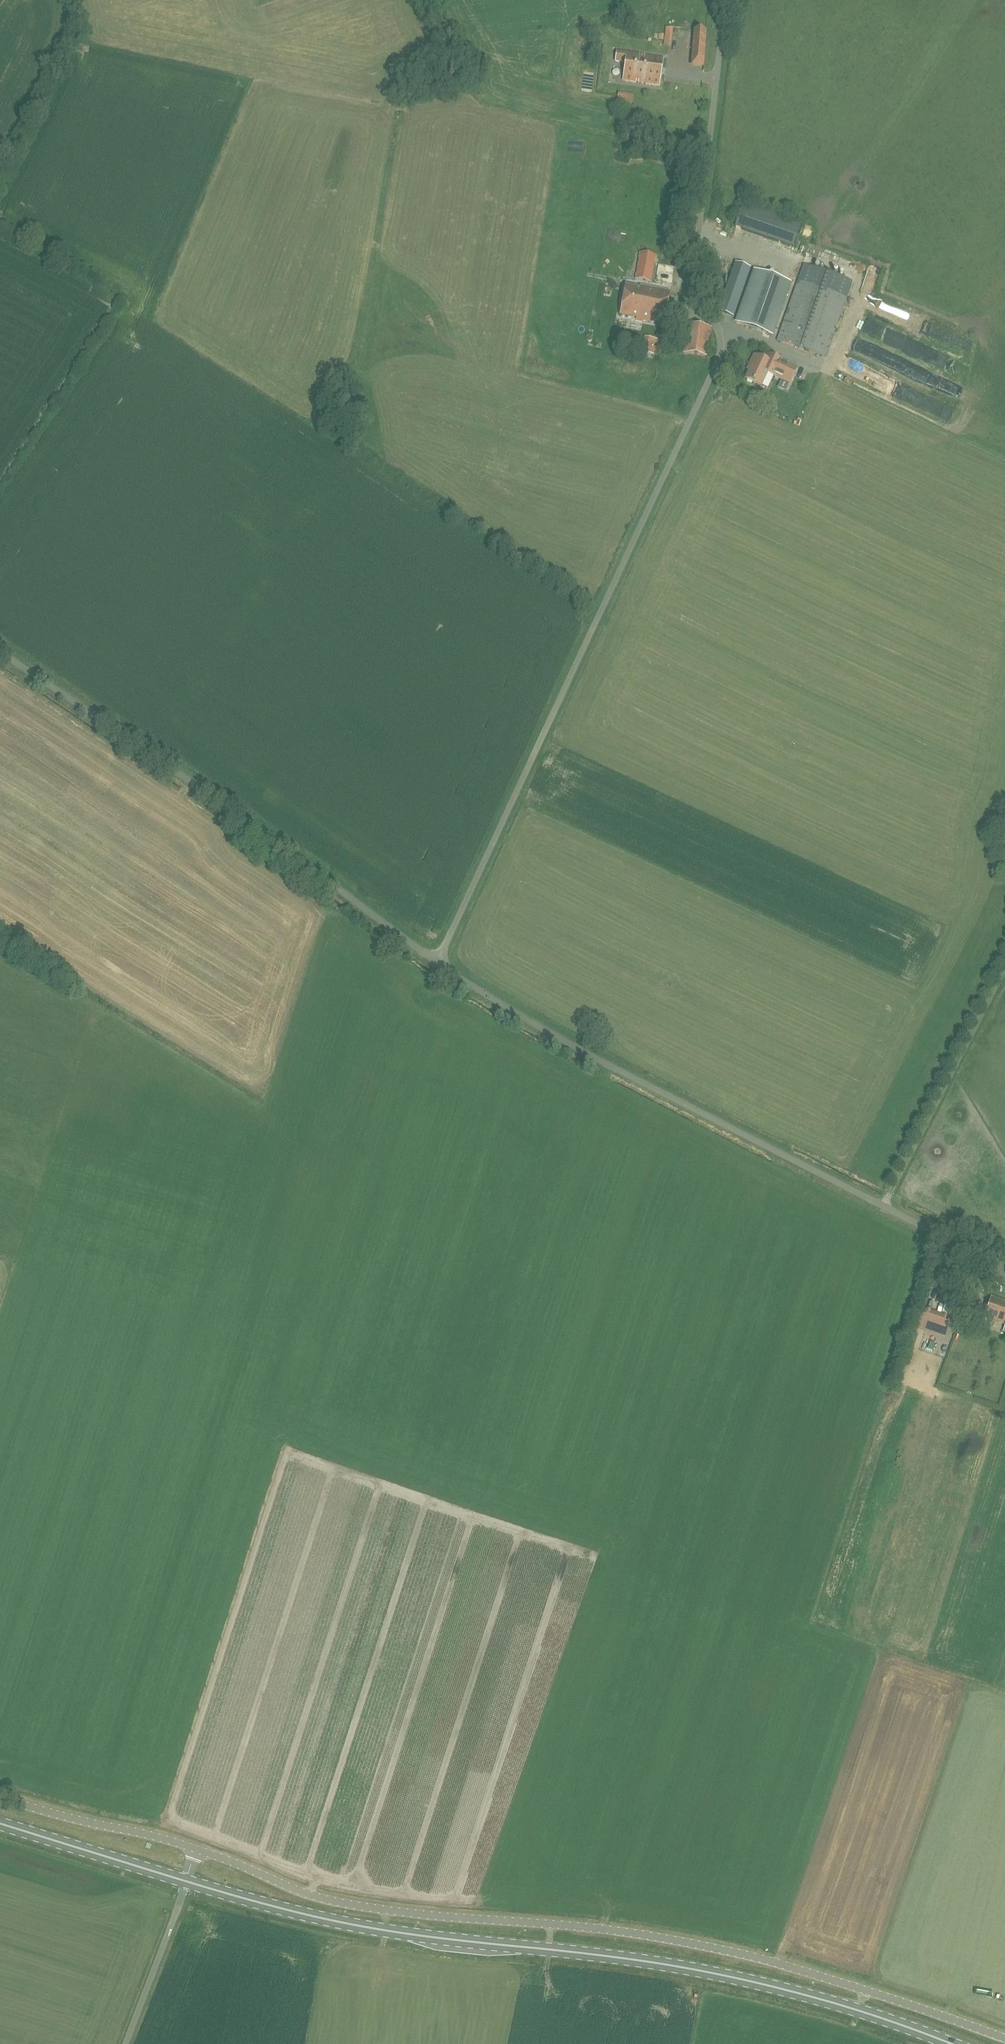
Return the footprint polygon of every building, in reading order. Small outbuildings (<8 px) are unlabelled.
[(691,61),(703,62),(706,32),(694,31),(691,61)] [(663,57),(616,51),(615,62),(625,63),(623,80),(659,85),(663,57)] [(596,92),(595,77),(577,77),(577,85),(583,85),(583,92),(596,92)] [(490,89),(487,96),(500,102),(502,98),(495,95),(497,92),(490,89)] [(735,227),(792,247),(800,223),(743,203),(735,227)] [(651,281),(655,255),(640,252),(635,279),(651,281)] [(735,263),(718,311),(733,316),(750,269),(735,263)] [(804,265),(777,341),(825,358),(851,282),(804,265)] [(719,273),(715,271),(713,275),(721,279),(726,269),(721,267),(719,273)] [(755,270),(736,322),(771,334),(790,282),(755,270)] [(664,325),(670,292),(640,286),(639,289),(625,286),(620,314),(637,317),(636,320),(664,325)] [(897,318),(899,313),(880,306),(876,314),(898,323),(898,322),(922,331),(924,326),(911,321),(910,323),(897,318)] [(683,352),(707,356),(711,328),(687,325),(683,352)] [(658,355),(661,340),(645,336),(641,351),(658,355)] [(760,386),(767,372),(790,383),(797,368),(772,356),(769,363),(754,356),(749,366),(752,367),(746,379),(760,386)] [(992,1297),(985,1317),(1004,1324),(1004,1302),(992,1297)] [(918,1322),(946,1332),(950,1319),(923,1309),(918,1322)]
